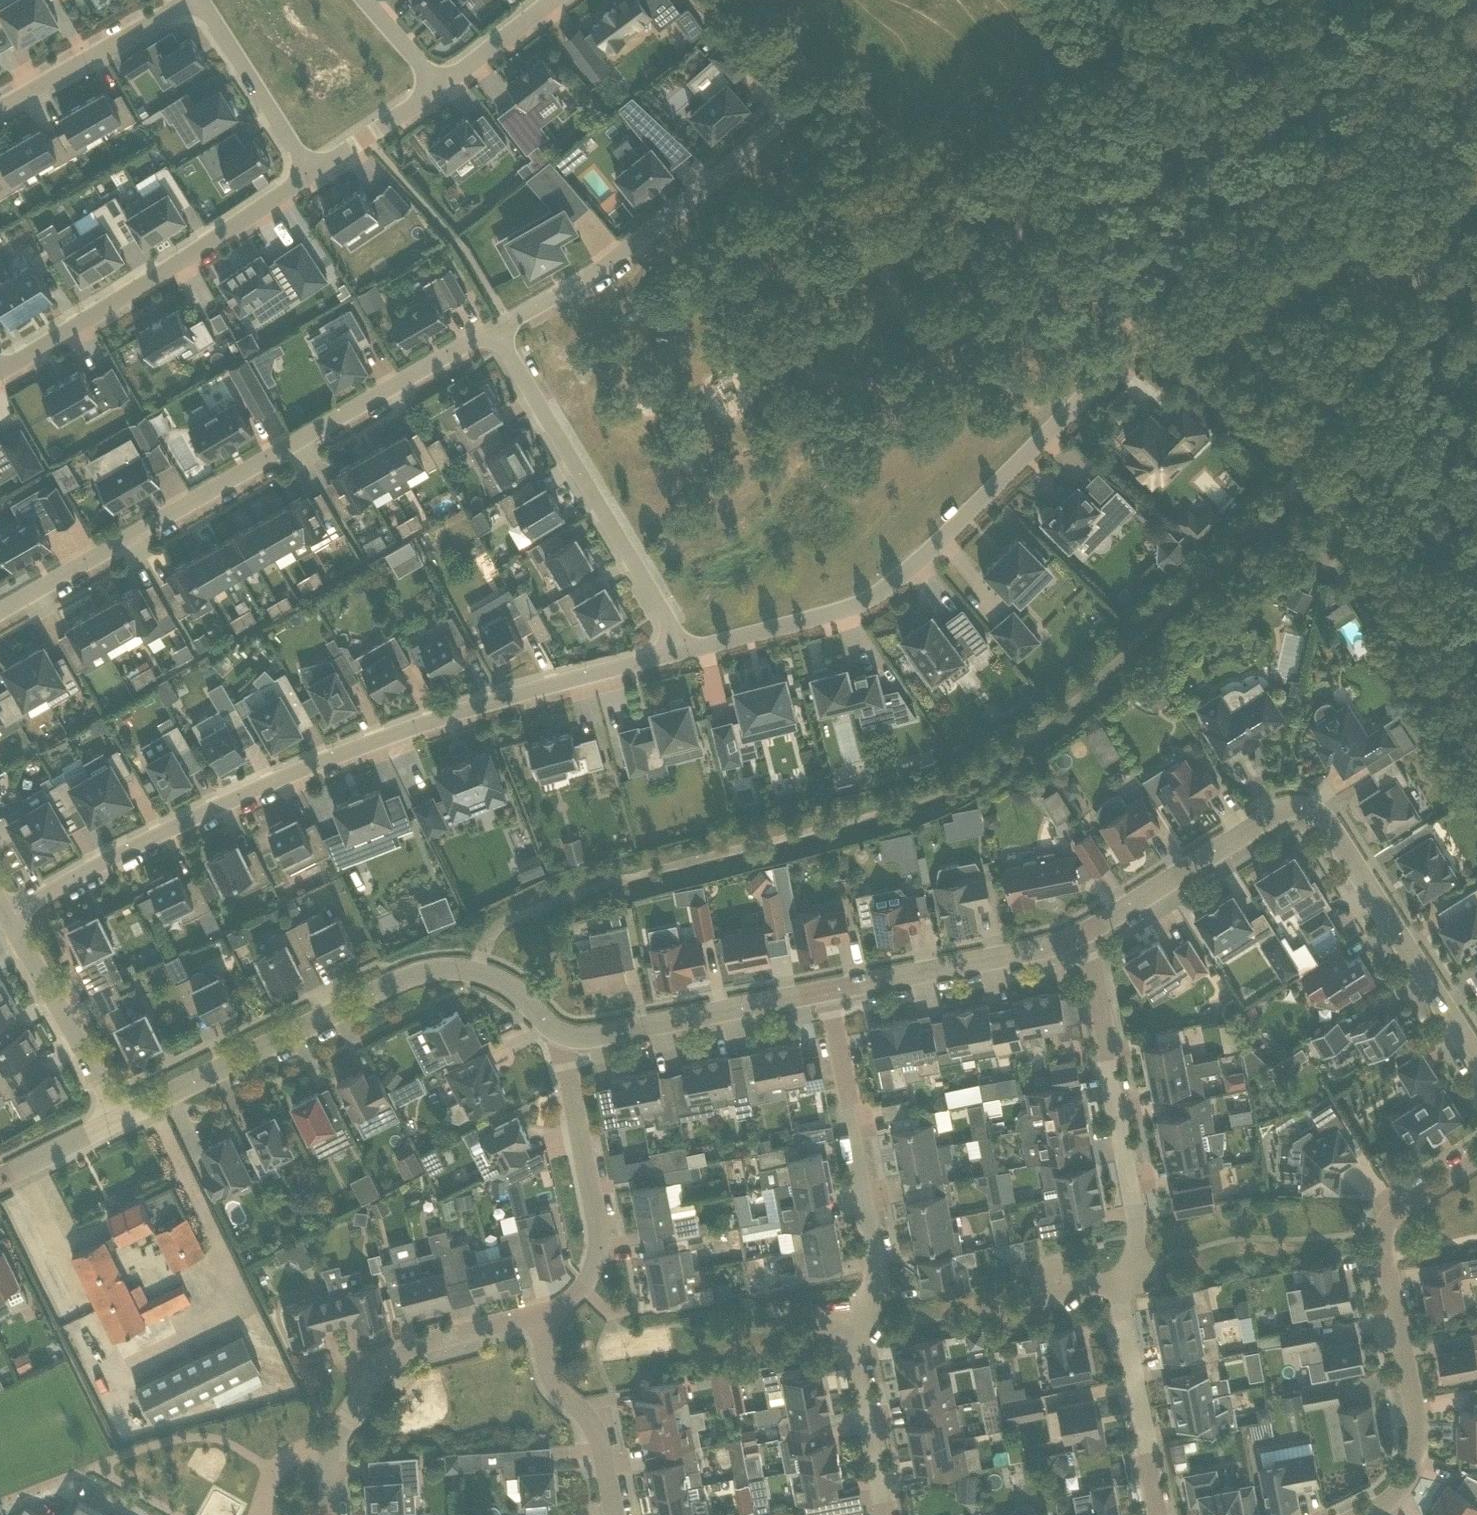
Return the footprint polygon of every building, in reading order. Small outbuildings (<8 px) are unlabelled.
[(21,0),(14,0),(0,8),(0,7),(0,26),(8,22),(20,43),(39,32),(21,0)] [(39,32),(58,21),(46,0),(21,0),(39,32)] [(412,2),(424,15),(425,15),(434,26),(446,40),(457,30),(460,33),(469,25),(466,22),(470,18),(455,0),(414,0),(412,2)] [(680,11),(671,0),(615,0),(613,2),(615,4),(603,13),(605,15),(593,25),(596,29),(585,37),(589,43),(575,54),(592,77),(608,66),(599,54),(650,16),(654,20),(659,16),(664,23),(680,11)] [(699,22),(686,32),(692,40),(705,30),(699,22)] [(715,31),(705,39),(713,48),(723,40),(715,31)] [(145,47),(121,62),(131,76),(150,64),(154,72),(166,65),(176,80),(206,60),(191,37),(166,53),(158,40),(146,48),(145,47)] [(713,75),(697,89),(704,97),(689,110),(697,119),(695,122),(704,132),(707,130),(713,137),(749,105),(728,82),(733,78),(734,79),(748,67),(723,39),(723,40),(713,48),(709,51),(714,57),(704,65),(713,75)] [(520,101),(500,116),(527,152),(549,136),(531,113),(554,95),(550,90),(563,81),(544,57),(528,69),(527,69),(527,70),(524,72),(523,72),(524,73),(508,85),(520,101)] [(188,91),(161,108),(170,122),(177,118),(182,127),(195,119),(205,135),(237,115),(236,113),(239,111),(231,99),(228,101),(220,88),(196,103),(188,91)] [(105,90),(84,102),(100,130),(115,122),(119,129),(137,119),(122,93),(111,99),(105,90)] [(619,105),(631,121),(638,115),(659,140),(671,130),(632,94),(631,95),(619,105)] [(100,130),(84,102),(62,114),(78,142),(68,148),(72,156),(89,147),(84,140),(100,130)] [(149,114),(144,105),(138,109),(143,118),(149,114)] [(454,125),(451,120),(439,129),(443,134),(430,144),(433,149),(430,152),(441,167),(445,164),(448,168),(472,150),(482,163),(507,143),(484,112),(473,121),(468,115),(454,125)] [(41,127),(20,139),(36,167),(52,158),(56,166),(72,156),(68,148),(59,133),(49,140),(41,127)] [(236,130),(199,153),(214,178),(228,170),(237,184),(271,163),(255,137),(244,143),(236,130)] [(627,165),(616,175),(636,200),(650,189),(652,191),(660,184),(658,182),(672,171),(652,146),(641,155),(627,138),(614,149),(627,165)] [(20,139),(0,150),(0,154),(6,164),(0,167),(0,179),(4,185),(8,193),(25,184),(20,176),(36,167),(20,139)] [(533,158),(530,161),(537,170),(551,159),(544,150),(533,158)] [(548,202),(571,182),(551,159),(537,170),(536,171),(527,178),(548,202)] [(536,171),(528,160),(518,168),(527,178),(536,171)] [(178,223),(186,218),(169,190),(180,184),(168,163),(155,170),(163,182),(143,194),(167,234),(180,226),(178,223)] [(269,182),(263,172),(253,179),(259,188),(269,182)] [(380,218),(392,209),(398,216),(399,217),(411,206),(390,182),(378,193),(379,195),(370,201),(361,187),(325,212),(342,239),(378,215),(380,218)] [(8,193),(4,185),(0,187),(0,197),(8,193)] [(167,234),(143,194),(124,206),(116,195),(105,202),(117,222),(128,215),(145,243),(152,238),(154,242),(167,234)] [(107,228),(117,222),(105,202),(94,209),(101,220),(81,232),(106,272),(118,264),(117,261),(124,256),(107,228)] [(545,219),(511,238),(525,262),(522,264),(525,268),(527,267),(531,273),(543,266),(543,267),(554,260),(566,253),(556,236),(574,226),(562,203),(543,214),(545,219)] [(106,272),(81,232),(61,245),(83,281),(91,276),(93,280),(106,272)] [(328,279),(302,241),(276,258),(278,260),(269,265),(261,254),(220,281),(241,313),(253,305),(262,319),(280,307),(271,293),(291,280),(302,296),(328,279)] [(32,264),(12,276),(32,309),(52,297),(37,272),(55,260),(50,253),(32,264)] [(392,321),(406,345),(448,321),(441,310),(452,303),(453,304),(467,297),(450,267),(436,275),(437,276),(424,284),(430,295),(408,308),(410,311),(392,321)] [(12,276),(0,283),(0,302),(12,321),(32,309),(12,276)] [(367,309),(385,301),(377,284),(359,292),(367,309)] [(216,339),(203,317),(189,325),(179,308),(137,332),(154,361),(194,338),(200,348),(216,339)] [(322,326),(324,329),(310,338),(329,371),(326,373),(333,384),(336,383),(337,385),(367,368),(357,349),(371,341),(351,308),(336,316),(337,317),(322,326)] [(229,324),(221,311),(211,316),(219,330),(229,324)] [(259,346),(255,339),(244,336),(237,340),(245,353),(259,346)] [(281,342),(272,348),(276,356),(285,350),(281,342)] [(258,416),(274,407),(247,358),(230,368),(258,416)] [(106,392),(114,406),(130,396),(112,365),(96,374),(97,376),(90,380),(83,368),(43,391),(60,420),(100,398),(99,396),(106,392)] [(277,381),(272,371),(264,375),(270,385),(277,381)] [(499,432),(492,420),(503,414),(493,398),(496,397),(487,382),(479,387),(481,390),(457,404),(465,418),(454,424),(470,449),(499,432)] [(237,442),(253,433),(235,401),(190,427),(208,459),(224,449),(225,451),(238,444),(237,442)] [(1153,484),(1152,482),(1170,465),(1173,467),(1180,467),(1211,436),(1184,409),(1165,427),(1150,412),(1148,414),(1149,415),(1150,414),(1152,416),(1146,422),(1143,420),(1126,436),(1139,450),(1128,461),(1152,485),(1153,484)] [(131,422),(146,448),(159,440),(144,415),(131,422)] [(21,428),(2,439),(2,441),(0,442),(0,465),(2,463),(1,461),(11,455),(24,477),(43,466),(21,428)] [(438,464),(427,444),(424,438),(414,444),(407,432),(389,442),(408,475),(426,465),(428,469),(438,464)] [(492,470),(501,484),(533,464),(531,462),(534,460),(528,448),(525,450),(516,437),(506,443),(499,432),(470,449),(484,474),(492,470)] [(132,436),(86,463),(114,511),(161,484),(144,454),(143,455),(132,436)] [(440,466),(452,459),(440,437),(427,444),(438,464),(439,463),(440,466)] [(389,442),(371,452),(391,485),(396,495),(413,485),(408,475),(389,442)] [(160,467),(171,462),(164,444),(153,449),(160,467)] [(354,462),(373,496),(391,485),(371,452),(354,462)] [(69,461),(54,467),(63,488),(77,483),(69,461)] [(373,496),(354,462),(354,461),(333,473),(340,486),(330,492),(344,517),(354,511),(352,508),(373,496)] [(563,513),(546,486),(536,492),(529,481),(499,499),(514,524),(524,518),(532,531),(563,513)] [(58,525),(60,528),(76,518),(56,485),(49,489),(46,484),(11,504),(22,523),(0,535),(0,547),(13,568),(52,546),(44,532),(58,525)] [(1066,499),(1065,499),(1066,498),(1065,497),(1063,499),(1064,501),(1060,505),(1058,504),(1054,508),(1052,506),(1050,505),(1047,506),(1045,506),(1043,508),(1041,510),(1041,512),(1041,515),(1041,517),(1043,519),(1069,546),(1080,535),(1094,549),(1095,548),(1098,549),(1101,550),(1104,550),(1106,548),(1109,547),(1110,544),(1112,542),(1112,539),(1111,536),(1110,533),(1120,522),(1121,523),(1136,507),(1118,489),(1099,507),(1079,487),(1066,499)] [(314,547),(314,549),(345,531),(326,499),(316,505),(309,492),(288,504),(288,505),(313,548),(314,547)] [(313,548),(288,505),(272,514),(290,545),(291,544),(298,557),(313,548)] [(1205,530),(1183,508),(1174,516),(1196,538),(1205,530)] [(481,511),(469,518),(478,534),(490,527),(481,511)] [(408,518),(413,528),(423,523),(417,513),(408,518)] [(290,545),(272,514),(255,524),(273,555),(290,545)] [(413,528),(408,518),(399,523),(404,533),(413,528)] [(239,532),(257,564),(273,555),(255,524),(247,528),(247,527),(239,532)] [(1167,557),(1160,564),(1167,572),(1189,551),(1169,529),(1161,537),(1167,544),(1167,557)] [(565,541),(558,530),(529,547),(544,573),(552,569),(560,582),(592,563),(591,560),(594,558),(587,547),(584,549),(576,535),(565,541)] [(223,542),(241,573),(257,564),(239,532),(231,537),(231,538),(223,542)] [(1021,606),(1038,589),(1028,579),(1045,562),(1043,560),(1046,557),(1035,546),(1033,549),(1020,536),(1006,549),(1006,548),(997,557),(998,557),(984,571),(1010,597),(1011,596),(1021,606)] [(394,566),(418,552),(410,538),(386,553),(394,566)] [(206,552),(224,583),(241,573),(223,542),(206,552)] [(224,583),(206,552),(190,561),(208,592),(224,583)] [(208,592),(190,561),(189,560),(169,572),(176,585),(166,591),(181,617),(192,611),(188,604),(208,592)] [(307,574),(313,583),(322,578),(316,568),(307,574)] [(313,583),(307,574),(298,579),(303,589),(313,583)] [(617,598),(614,600),(605,584),(595,591),(588,579),(558,597),(574,622),(584,616),(592,630),(617,615),(618,618),(627,613),(617,598)] [(1312,593),(1309,592),(1312,586),(1300,579),(1297,585),(1294,584),(1284,602),(1302,612),(1312,593)] [(120,596),(120,597),(138,628),(146,642),(177,625),(158,591),(148,597),(140,584),(120,596)] [(509,617),(522,610),(509,590),(471,611),(481,628),(498,659),(502,657),(504,659),(515,653),(514,650),(524,644),(509,617)] [(1336,626),(1358,612),(1344,591),(1323,604),(1320,620),(1336,626)] [(277,599),(282,609),(292,603),(286,593),(277,599)] [(138,628),(120,597),(103,606),(121,638),(138,628)] [(282,609),(277,599),(268,604),(273,614),(282,609)] [(121,638),(103,606),(85,616),(103,648),(121,638)] [(239,612),(245,622),(255,616),(249,607),(239,612)] [(1015,607),(991,628),(1018,660),(1043,639),(1015,607)] [(552,632),(538,609),(526,616),(539,639),(552,632)] [(932,615),(902,637),(913,651),(908,655),(918,668),(923,665),(933,679),(947,669),(954,679),(970,667),(963,657),(977,647),(979,650),(980,650),(977,647),(985,641),(987,644),(988,643),(964,611),(952,620),(952,621),(943,629),(932,615)] [(245,622),(239,612),(231,617),(236,627),(245,622)] [(434,639),(421,646),(439,678),(457,668),(455,665),(463,660),(455,646),(467,639),(452,614),(428,628),(434,639)] [(103,648),(85,616),(67,627),(74,639),(63,645),(78,671),(89,665),(85,659),(103,648)] [(399,668),(411,661),(394,632),(357,654),(380,695),(381,695),(383,697),(399,687),(398,685),(406,680),(399,668)] [(335,636),(327,641),(335,655),(343,650),(335,636)] [(25,657),(45,692),(51,704),(82,687),(67,660),(56,666),(44,646),(25,657)] [(357,680),(359,679),(343,650),(335,655),(333,656),(315,660),(317,673),(308,679),(330,718),(356,703),(346,685),(357,678),(357,680)] [(26,703),(45,692),(25,657),(5,669),(17,689),(5,695),(18,718),(30,711),(26,703)] [(847,666),(841,668),(842,670),(835,672),(835,669),(829,671),(828,667),(813,670),(814,674),(812,675),(821,711),(855,702),(857,711),(888,703),(893,722),(916,716),(898,688),(882,692),(877,671),(850,678),(847,666)] [(142,672),(147,682),(156,677),(150,667),(142,672)] [(253,709),(252,709),(273,746),(276,744),(278,746),(288,740),(287,738),(291,735),(290,734),(297,730),(297,732),(301,730),(291,711),(304,703),(286,671),(276,676),(277,677),(246,695),(253,709)] [(147,682),(142,672),(132,677),(138,687),(147,682)] [(759,754),(751,724),(796,713),(786,676),(735,689),(743,719),(732,722),(731,721),(714,726),(724,764),(741,760),(741,758),(759,754)] [(156,683),(167,703),(179,696),(168,677),(156,683)] [(1249,698),(1244,690),(1242,688),(1237,687),(1235,687),(1230,688),(1223,693),(1221,691),(1196,706),(1208,725),(1203,728),(1207,734),(1210,732),(1223,754),(1242,743),(1244,746),(1257,737),(1255,734),(1283,717),(1265,688),(1249,698)] [(2,717),(6,725),(18,718),(5,695),(0,698),(0,718),(2,717)] [(638,726),(620,731),(631,772),(647,768),(650,779),(671,774),(664,748),(700,739),(690,700),(684,702),(683,697),(670,701),(671,705),(651,710),(655,724),(639,729),(638,726)] [(1394,758),(1434,733),(1415,703),(1414,703),(1415,706),(1405,713),(1408,718),(1386,732),(1383,726),(1363,739),(1343,707),(1334,713),(1333,710),(1331,708),(1328,707),(1325,708),(1323,709),(1321,712),(1321,715),(1322,717),(1323,720),(1315,725),(1345,773),(1387,746),(1394,758)] [(219,765),(221,768),(246,754),(231,727),(245,720),(236,705),(223,713),(220,708),(193,724),(201,737),(203,736),(214,755),(211,756),(217,766),(219,765)] [(172,746),(148,760),(167,794),(170,792),(171,795),(181,789),(180,786),(192,779),(177,752),(190,745),(178,723),(163,732),(172,746)] [(1110,737),(1102,724),(1085,735),(1093,747),(1110,737)] [(545,739),(529,743),(530,746),(526,747),(530,762),(534,761),(537,772),(540,771),(542,781),(567,774),(565,765),(580,760),(579,757),(586,755),(590,768),(603,764),(596,737),(582,741),(583,742),(575,744),(572,731),(557,735),(556,734),(544,737),(545,739)] [(1435,737),(1425,746),(1434,755),(1443,747),(1435,737)] [(111,764),(92,775),(112,810),(132,798),(120,778),(132,771),(119,748),(106,756),(111,764)] [(450,825),(445,817),(470,807),(467,798),(487,790),(490,799),(505,793),(501,784),(503,784),(490,750),(472,757),(471,755),(454,761),(455,764),(437,770),(447,797),(437,801),(434,795),(413,806),(428,836),(450,825)] [(1219,788),(1203,763),(1192,770),(1184,758),(1166,769),(1174,781),(1159,791),(1169,806),(1172,804),(1181,818),(1197,808),(1196,806),(1202,803),(1203,804),(1207,801),(1205,797),(1219,788)] [(1383,839),(1420,815),(1401,786),(1409,781),(1394,758),(1372,772),(1382,787),(1359,801),(1369,816),(1371,815),(1376,823),(1374,824),(1383,839)] [(112,810),(92,775),(87,767),(56,784),(69,807),(80,801),(92,821),(112,810)] [(58,813),(69,807),(56,784),(44,791),(49,799),(30,810),(51,845),(70,834),(58,813)] [(351,799),(334,806),(343,830),(347,841),(351,839),(392,823),(396,833),(412,827),(399,793),(384,799),(380,788),(363,794),(363,793),(350,798),(351,799)] [(1052,810),(1065,801),(1058,789),(1044,798),(1052,810)] [(1103,824),(1102,825),(1122,856),(1142,843),(1140,840),(1160,827),(1140,796),(1126,805),(1120,797),(1109,798),(1102,802),(1096,813),(1103,824)] [(30,810),(26,802),(0,817),(0,846),(18,836),(32,861),(53,849),(51,845),(30,810)] [(980,806),(958,809),(961,833),(983,830),(980,806)] [(315,821),(303,827),(298,816),(284,823),(282,820),(271,826),(272,829),(269,830),(290,872),(331,852),(315,821)] [(1413,831),(1420,842),(1397,856),(1424,898),(1457,877),(1432,836),(1436,833),(1428,821),(1413,831)] [(895,835),(899,856),(916,853),(912,832),(895,835)] [(1108,864),(1089,834),(1075,843),(1094,874),(1108,864)] [(580,837),(565,841),(571,862),(585,857),(580,837)] [(243,853),(238,843),(209,857),(210,858),(207,860),(213,873),(216,871),(225,888),(239,881),(244,892),(271,878),(255,847),(243,853)] [(538,851),(517,859),(524,879),(546,871),(538,851)] [(1275,905),(1289,896),(1304,920),(1300,922),(1310,937),(1333,922),(1324,908),(1330,905),(1314,880),(1312,881),(1294,853),(1257,877),(1275,905)] [(1080,886),(1074,856),(1040,862),(1036,858),(1026,860),(1024,866),(1004,869),(1010,900),(1013,899),(1014,906),(1035,902),(1033,895),(1080,886)] [(991,905),(984,871),(961,876),(958,862),(939,866),(937,881),(934,881),(940,914),(946,913),(949,928),(977,923),(974,908),(991,905)] [(791,889),(787,866),(773,868),(778,890),(778,891),(791,889)] [(773,881),(760,869),(746,884),(758,896),(773,881)] [(185,882),(179,871),(165,878),(164,875),(152,881),(153,884),(151,885),(166,916),(180,910),(185,920),(200,913),(212,907),(197,876),(185,882)] [(698,936),(713,934),(704,885),(689,888),(698,936)] [(1443,934),(1453,949),(1456,947),(1459,954),(1470,947),(1472,950),(1476,947),(1476,887),(1457,899),(1465,912),(1445,924),(1449,930),(1443,934)] [(786,929),(778,891),(778,890),(763,893),(769,922),(742,927),(743,931),(723,935),(730,967),(755,962),(755,966),(771,963),(766,934),(771,933),(771,934),(786,931),(786,929)] [(922,928),(915,895),(901,898),(902,901),(881,905),(878,890),(857,894),(862,925),(876,922),(880,942),(910,936),(909,930),(922,928)] [(1195,916),(1215,947),(1229,938),(1234,946),(1241,948),(1261,936),(1233,892),(1195,916)] [(447,895),(423,904),(431,925),(455,916),(447,895)] [(211,936),(223,930),(212,907),(200,913),(211,936)] [(819,910),(793,915),(801,957),(827,952),(825,940),(850,935),(845,909),(820,914),(819,910)] [(320,912),(293,925),(303,944),(302,944),(308,957),(321,950),(326,961),(340,954),(342,957),(354,951),(352,948),(355,947),(340,916),(326,922),(320,912)] [(84,957),(74,962),(92,993),(116,981),(109,968),(103,972),(95,956),(115,947),(98,914),(82,922),(80,918),(65,926),(69,935),(72,933),(84,957)] [(273,985),(273,987),(302,973),(291,949),(302,944),(303,944),(293,925),(267,938),(272,949),(258,956),(266,972),(263,974),(270,987),(273,985)] [(587,989),(602,986),(603,991),(627,986),(624,968),(635,965),(627,926),(590,933),(593,947),(579,950),(580,954),(578,956),(580,965),(583,966),(587,989)] [(238,927),(228,931),(235,946),(245,942),(238,927)] [(1277,932),(1261,943),(1284,979),(1300,969),(1277,932)] [(1159,978),(1164,986),(1170,987),(1180,981),(1181,975),(1180,973),(1188,968),(1194,977),(1207,969),(1189,939),(1175,947),(1179,953),(1170,959),(1158,939),(1140,951),(1138,948),(1126,956),(1128,958),(1125,960),(1134,973),(1131,975),(1139,987),(1141,985),(1143,988),(1159,978)] [(680,979),(680,975),(708,970),(702,941),(685,944),(684,940),(652,946),(660,984),(681,980),(681,979),(680,979)] [(187,968),(180,954),(166,961),(173,975),(187,968)] [(1333,971),(1325,960),(1302,974),(1318,999),(1317,1004),(1338,1008),(1339,1002),(1375,980),(1359,955),(1333,971)] [(126,975),(136,970),(132,963),(120,968),(124,976),(126,975)] [(191,1014),(203,1008),(209,1019),(223,1012),(224,1015),(236,1009),(235,1006),(238,1004),(222,973),(208,980),(203,970),(176,983),(191,1014)] [(126,976),(116,981),(122,994),(132,989),(126,976)] [(10,992),(3,980),(0,982),(0,997),(10,992)] [(147,1053),(145,1050),(161,1042),(146,1011),(127,1021),(116,997),(122,994),(116,981),(92,993),(113,1029),(118,1026),(130,1051),(127,1052),(131,1061),(147,1053)] [(1083,1034),(1081,1020),(1067,1023),(1060,990),(1037,995),(1043,1029),(1055,1026),(1061,1038),(1083,1034)] [(10,992),(0,997),(0,1044),(14,1036),(19,1033),(11,1019),(17,1015),(12,1006),(16,1003),(10,992)] [(1016,1017),(1005,1019),(1010,1048),(1031,1044),(1033,1049),(1047,1047),(1043,1029),(1037,995),(1013,999),(1016,1017)] [(1244,1011),(1234,996),(1226,1000),(1223,1012),(1227,1017),(1236,1015),(1244,1011)] [(1011,1050),(1010,1048),(1005,1019),(992,1022),(989,1004),(974,1007),(974,1005),(966,1007),(973,1046),(992,1042),(994,1053),(1011,1050)] [(975,1056),(973,1046),(966,1007),(957,1009),(958,1010),(943,1013),(947,1034),(935,1037),(940,1063),(975,1056)] [(481,1044),(472,1026),(467,1029),(458,1010),(443,1017),(439,1016),(431,1020),(429,1024),(424,1027),(436,1052),(431,1054),(430,1057),(435,1067),(481,1044)] [(1344,1033),(1337,1022),(1311,1038),(1323,1057),(1358,1034),(1371,1055),(1383,1047),(1384,1050),(1396,1042),(1395,1040),(1408,1032),(1394,1010),(1379,1020),(1375,1015),(1378,1013),(1377,1012),(1344,1033)] [(909,1018),(895,1021),(907,1084),(908,1083),(904,1061),(915,1059),(920,1073),(941,1069),(940,1063),(935,1037),(932,1025),(921,1028),(919,1017),(909,1019),(909,1018)] [(894,1086),(907,1084),(895,1021),(881,1023),(881,1025),(872,1026),(879,1066),(889,1064),(894,1086)] [(14,1036),(0,1044),(0,1086),(32,1068),(38,1064),(32,1053),(37,1050),(32,1041),(37,1039),(30,1026),(19,1033),(14,1036)] [(1143,1055),(1146,1070),(1193,1061),(1191,1051),(1183,1052),(1181,1040),(1186,1039),(1184,1026),(1156,1031),(1158,1043),(1146,1046),(1147,1056),(1145,1056),(1145,1055),(1143,1055)] [(777,1045),(784,1080),(798,1077),(800,1090),(825,1085),(819,1054),(803,1057),(800,1041),(777,1045)] [(744,1068),(751,1102),(787,1096),(784,1080),(777,1045),(753,1050),(756,1065),(744,1068)] [(1308,1056),(1303,1047),(1295,1052),(1301,1061),(1308,1056)] [(1251,1048),(1243,1053),(1248,1074),(1267,1063),(1251,1048)] [(1435,1075),(1421,1052),(1398,1067),(1412,1090),(1415,1088),(1423,1101),(1396,1118),(1398,1121),(1394,1123),(1402,1135),(1405,1133),(1414,1147),(1432,1136),(1433,1138),(1445,1130),(1444,1128),(1461,1117),(1443,1088),(1440,1090),(1432,1077),(1435,1075)] [(493,1107),(493,1103),(505,1097),(496,1079),(498,1078),(492,1065),(489,1066),(483,1054),(447,1071),(461,1099),(451,1104),(449,1111),(452,1118),(459,1120),(483,1108),(487,1110),(493,1107)] [(706,1059),(715,1106),(750,1099),(751,1102),(744,1068),(744,1064),(732,1066),(729,1054),(706,1059)] [(1203,1082),(1201,1073),(1222,1069),(1221,1063),(1220,1063),(1218,1056),(1193,1061),(1146,1070),(1149,1085),(1150,1085),(1150,1083),(1153,1083),(1155,1093),(1167,1090),(1170,1102),(1172,1102),(1197,1097),(1195,1084),(1203,1082)] [(681,1120),(680,1113),(702,1108),(699,1095),(712,1093),(715,1106),(706,1059),(682,1064),(684,1075),(673,1078),(681,1120)] [(49,1101),(51,1103),(68,1093),(59,1078),(55,1081),(49,1072),(44,1075),(38,1064),(32,1068),(0,1086),(7,1098),(12,1095),(23,1116),(49,1101)] [(403,1076),(391,1066),(382,1077),(393,1088),(403,1076)] [(1051,1071),(1054,1086),(1067,1084),(1080,1081),(1077,1066),(1051,1071)] [(658,1125),(681,1120),(673,1078),(661,1080),(659,1068),(635,1073),(642,1107),(644,1119),(657,1117),(658,1125)] [(338,1082),(355,1116),(356,1116),(358,1120),(393,1102),(378,1072),(367,1078),(363,1069),(338,1082)] [(618,1110),(602,1113),(605,1127),(628,1123),(630,1110),(642,1107),(635,1073),(611,1077),(618,1110)] [(982,1083),(985,1100),(997,1098),(993,1081),(982,1083)] [(1069,1097),(1067,1084),(1054,1086),(1026,1091),(1030,1110),(1023,1112),(1021,1115),(1018,1118),(1016,1123),(1016,1126),(1017,1130),(1049,1124),(1087,1117),(1085,1105),(1084,1106),(1082,1094),(1069,1097)] [(957,1087),(946,1090),(949,1107),(961,1104),(957,1087)] [(318,1092),(293,1104),(320,1158),(356,1140),(337,1103),(326,1109),(318,1092)] [(1210,1095),(1197,1097),(1172,1102),(1172,1103),(1179,1102),(1181,1112),(1159,1117),(1161,1124),(1157,1127),(1159,1140),(1159,1141),(1203,1133),(1216,1130),(1213,1115),(1210,1095)] [(882,1104),(885,1119),(898,1117),(913,1114),(910,1098),(882,1104)] [(1358,1157),(1339,1127),(1345,1124),(1330,1101),(1311,1114),(1323,1134),(1317,1138),(1319,1141),(1307,1148),(1306,1163),(1303,1162),(1301,1188),(1339,1190),(1341,1169),(1358,1157)] [(952,1126),(949,1107),(937,1110),(941,1128),(952,1126)] [(895,1153),(895,1154),(936,1146),(934,1132),(940,1131),(935,1109),(913,1114),(898,1117),(900,1128),(893,1129),(898,1153),(895,1153)] [(250,1126),(258,1142),(247,1147),(264,1180),(280,1172),(274,1159),(293,1149),(287,1138),(289,1137),(288,1133),(286,1134),(275,1113),(250,1126)] [(529,1156),(523,1145),(530,1141),(518,1116),(481,1135),(487,1147),(474,1153),(486,1178),(504,1169),(526,1157),(529,1156)] [(1089,1128),(1087,1117),(1049,1124),(1052,1136),(1037,1139),(1042,1162),(1073,1156),(1080,1154),(1078,1141),(1090,1139),(1088,1128),(1089,1128)] [(971,1123),(973,1138),(979,1137),(988,1136),(985,1120),(971,1123)] [(834,1124),(805,1128),(807,1139),(836,1134),(834,1124)] [(1223,1166),(1220,1149),(1224,1148),(1226,1129),(1216,1130),(1203,1133),(1159,1141),(1159,1142),(1160,1142),(1162,1155),(1167,1156),(1168,1164),(1192,1159),(1194,1171),(1219,1166),(1223,1166)] [(979,1137),(982,1156),(994,1154),(991,1135),(988,1136),(979,1137)] [(203,1149),(214,1170),(203,1176),(214,1200),(231,1191),(230,1187),(251,1177),(230,1136),(203,1149)] [(827,1158),(823,1158),(822,1152),(801,1156),(799,1144),(759,1152),(762,1168),(776,1166),(779,1183),(830,1173),(827,1158)] [(924,1185),(949,1180),(945,1158),(939,1159),(936,1146),(895,1154),(896,1155),(898,1154),(903,1177),(922,1174),(924,1185)] [(446,1166),(437,1147),(420,1154),(430,1174),(446,1166)] [(706,1160),(704,1149),(687,1152),(689,1163),(706,1160)] [(423,1168),(414,1150),(395,1160),(404,1177),(423,1168)] [(1075,1168),(1073,1156),(1042,1162),(1046,1186),(1059,1183),(1062,1195),(1099,1188),(1095,1164),(1075,1168)] [(533,1172),(526,1157),(504,1169),(508,1184),(533,1172)] [(995,1158),(983,1160),(985,1173),(998,1170),(995,1158)] [(689,1166),(652,1173),(654,1185),(633,1189),(637,1210),(671,1204),(667,1183),(691,1178),(689,1166)] [(1223,1187),(1219,1166),(1194,1171),(1192,1171),(1192,1173),(1193,1173),(1195,1184),(1173,1188),(1174,1193),(1171,1193),(1174,1207),(1177,1206),(1177,1211),(1215,1204),(1212,1189),(1223,1187)] [(1001,1189),(998,1170),(985,1173),(976,1174),(979,1187),(988,1191),(1001,1189)] [(353,1179),(362,1200),(379,1192),(370,1171),(353,1179)] [(833,1189),(830,1173),(779,1183),(773,1184),(779,1218),(812,1211),(810,1200),(830,1196),(829,1190),(833,1189)] [(949,1180),(924,1185),(926,1196),(907,1200),(912,1223),(909,1224),(950,1216),(948,1203),(954,1202),(949,1180)] [(1044,1198),(1048,1215),(1042,1216),(1039,1221),(1042,1235),(1083,1227),(1080,1216),(1104,1211),(1099,1188),(1062,1195),(1044,1198)] [(471,1192),(457,1195),(459,1208),(474,1205),(471,1192)] [(117,1233),(72,1255),(114,1339),(191,1301),(183,1284),(149,1300),(141,1283),(130,1288),(109,1247),(153,1226),(140,1199),(108,1215),(117,1233)] [(662,1228),(664,1240),(688,1235),(689,1235),(701,1232),(697,1211),(673,1215),(671,1204),(637,1210),(642,1232),(662,1228)] [(806,1248),(839,1241),(835,1219),(814,1223),(812,1211),(779,1218),(782,1230),(791,1229),(796,1249),(793,1249),(793,1250),(806,1248)] [(773,1212),(757,1215),(758,1221),(774,1218),(773,1212)] [(944,1243),(947,1254),(952,1253),(963,1251),(959,1229),(953,1230),(950,1216),(909,1224),(909,1225),(912,1225),(917,1248),(944,1243)] [(174,1269),(205,1254),(186,1217),(155,1232),(174,1269)] [(566,1267),(556,1230),(540,1234),(538,1226),(520,1230),(530,1269),(529,1264),(538,1262),(541,1273),(566,1267)] [(522,1286),(518,1272),(530,1269),(520,1230),(519,1228),(506,1231),(508,1240),(504,1241),(507,1253),(490,1257),(499,1292),(505,1290),(506,1293),(514,1291),(514,1288),(522,1286)] [(422,1274),(431,1309),(454,1303),(448,1282),(460,1279),(451,1245),(447,1229),(429,1233),(436,1259),(432,1260),(435,1271),(422,1274)] [(1010,1241),(1008,1229),(995,1232),(997,1244),(1010,1241)] [(701,1232),(689,1235),(691,1248),(704,1246),(702,1232),(701,1232)] [(695,1268),(688,1235),(664,1240),(667,1251),(646,1255),(650,1277),(695,1268)] [(301,1266),(312,1262),(305,1240),(280,1248),(284,1258),(297,1254),(301,1266)] [(1011,1261),(1027,1257),(1023,1240),(1011,1242),(997,1245),(994,1249),(1011,1261)] [(806,1248),(793,1250),(797,1270),(781,1274),(784,1286),(825,1278),(823,1266),(843,1262),(839,1241),(806,1248)] [(499,1292),(490,1257),(474,1261),(471,1250),(467,1251),(465,1242),(451,1245),(460,1279),(471,1276),(476,1298),(499,1292)] [(5,1290),(20,1283),(3,1249),(1,1250),(0,1249),(0,1315),(14,1309),(5,1290)] [(943,1291),(971,1286),(964,1251),(963,1251),(952,1253),(947,1254),(919,1259),(919,1263),(918,1266),(918,1271),(921,1273),(923,1283),(932,1281),(932,1284),(941,1282),(943,1291)] [(372,1273),(383,1270),(379,1254),(368,1257),(372,1273)] [(1426,1266),(1428,1279),(1424,1280),(1430,1311),(1463,1304),(1458,1275),(1476,1271),(1476,1256),(1426,1266)] [(403,1267),(401,1258),(383,1263),(392,1297),(403,1294),(408,1315),(431,1309),(422,1274),(411,1277),(408,1266),(403,1267)] [(1346,1274),(1342,1275),(1339,1260),(1304,1267),(1307,1282),(1303,1282),(1306,1297),(1295,1299),(1290,1305),(1292,1313),(1298,1317),(1309,1315),(1310,1316),(1312,1323),(1321,1321),(1320,1314),(1333,1311),(1332,1309),(1352,1305),(1346,1274)] [(714,1300),(712,1287),(695,1290),(694,1282),(697,1281),(700,1277),(699,1267),(695,1268),(650,1277),(655,1299),(675,1295),(678,1307),(714,1300)] [(749,1280),(751,1292),(767,1289),(764,1277),(749,1280)] [(331,1292),(339,1325),(357,1320),(359,1328),(388,1320),(378,1282),(364,1286),(363,1284),(331,1292)] [(1153,1317),(1156,1332),(1199,1323),(1196,1310),(1211,1307),(1207,1286),(1208,1286),(1208,1285),(1163,1294),(1165,1305),(1155,1307),(1157,1316),(1153,1317)] [(299,1303),(284,1306),(294,1344),(322,1337),(320,1329),(339,1325),(331,1292),(298,1300),(299,1303)] [(1251,1316),(1240,1318),(1241,1326),(1252,1324),(1251,1316)] [(1163,1346),(1164,1354),(1174,1352),(1177,1365),(1189,1362),(1217,1357),(1221,1356),(1216,1334),(1201,1334),(1199,1323),(1156,1332),(1159,1346),(1163,1346)] [(1326,1357),(1329,1373),(1364,1366),(1359,1339),(1325,1345),(1324,1340),(1317,1341),(1314,1325),(1257,1337),(1259,1348),(1284,1343),(1286,1349),(1299,1346),(1303,1362),(1326,1357)] [(1048,1353),(1054,1383),(1092,1375),(1086,1345),(1075,1347),(1074,1342),(1076,1341),(1074,1328),(1048,1333),(1052,1352),(1048,1353)] [(1439,1358),(1443,1379),(1476,1372),(1476,1354),(1475,1346),(1476,1346),(1476,1331),(1446,1337),(1449,1356),(1439,1358)] [(136,1386),(153,1422),(261,1369),(243,1333),(136,1386)] [(896,1358),(900,1379),(937,1372),(935,1361),(947,1358),(942,1337),(906,1344),(908,1355),(896,1358)] [(1261,1360),(1260,1351),(1246,1354),(1247,1363),(1261,1360)] [(1173,1397),(1173,1401),(1213,1394),(1230,1390),(1227,1376),(1221,1378),(1217,1357),(1189,1362),(1192,1373),(1169,1378),(1170,1382),(1166,1383),(1169,1398),(1173,1397)] [(992,1371),(990,1362),(974,1365),(976,1374),(992,1371)] [(804,1364),(762,1372),(769,1405),(827,1394),(822,1372),(806,1375),(804,1364)] [(919,1410),(955,1403),(951,1382),(939,1384),(937,1372),(900,1379),(904,1401),(917,1399),(919,1410)] [(1027,1398),(1025,1385),(1014,1387),(1012,1376),(998,1379),(1003,1403),(1006,1402),(1027,1398)] [(636,1409),(639,1422),(690,1412),(688,1401),(686,1401),(682,1379),(644,1387),(646,1398),(636,1400),(638,1409),(636,1409)] [(1336,1382),(1301,1389),(1305,1407),(1339,1400),(1336,1382)] [(735,1403),(731,1385),(714,1389),(717,1406),(721,1405),(735,1403)] [(1230,1390),(1213,1394),(1173,1401),(1174,1406),(1171,1406),(1174,1422),(1177,1421),(1178,1425),(1193,1422),(1195,1434),(1236,1426),(1230,1390)] [(779,1420),(782,1437),(784,1437),(814,1431),(811,1419),(831,1415),(827,1394),(769,1405),(769,1406),(788,1402),(790,1412),(783,1414),(779,1420)] [(1010,1420),(1046,1413),(1046,1412),(1044,1412),(1041,1395),(1027,1398),(1006,1402),(1010,1420)] [(1094,1399),(1059,1406),(1060,1408),(1049,1410),(1053,1433),(1064,1431),(1065,1438),(1073,1436),(1076,1449),(1105,1443),(1102,1424),(1099,1425),(1094,1399)] [(737,1411),(735,1403),(721,1405),(723,1414),(737,1411)] [(908,1425),(913,1446),(948,1439),(946,1429),(959,1426),(955,1403),(919,1410),(918,1411),(920,1422),(908,1425)] [(1371,1404),(1340,1410),(1349,1456),(1380,1450),(1371,1404)] [(1461,1410),(1461,1432),(1458,1432),(1458,1454),(1471,1454),(1473,1458),(1476,1461),(1476,1410),(1461,1410)] [(693,1427),(690,1412),(639,1422),(641,1435),(643,1435),(645,1444),(655,1442),(657,1453),(661,1453),(695,1446),(691,1427),(693,1427)] [(1272,1419),(1270,1412),(1257,1414),(1259,1422),(1272,1419)] [(986,1422),(988,1432),(1003,1429),(1001,1419),(986,1422)] [(1262,1436),(1259,1423),(1248,1425),(1250,1438),(1262,1436)] [(743,1430),(745,1444),(758,1442),(755,1428),(743,1430)] [(814,1431),(784,1437),(790,1471),(840,1461),(837,1448),(835,1448),(834,1439),(824,1441),(821,1430),(814,1431)] [(948,1439),(913,1446),(917,1468),(928,1466),(931,1477),(968,1470),(963,1447),(950,1450),(948,1439)] [(760,1456),(758,1442),(745,1444),(748,1458),(760,1456)] [(696,1446),(695,1446),(661,1453),(663,1464),(648,1467),(653,1493),(687,1486),(703,1483),(696,1446)] [(523,1499),(557,1497),(555,1468),(530,1469),(529,1447),(482,1450),(484,1465),(503,1464),(504,1476),(522,1475),(523,1499)] [(475,1468),(474,1451),(459,1452),(460,1469),(475,1468)] [(1312,1452),(1276,1459),(1277,1463),(1260,1466),(1268,1507),(1298,1501),(1295,1486),(1304,1484),(1304,1487),(1319,1484),(1312,1452)] [(1063,1475),(1071,1464),(1059,1455),(1051,1466),(1063,1475)] [(401,1511),(416,1510),(414,1492),(420,1492),(417,1456),(390,1458),(391,1471),(394,1471),(394,1478),(367,1480),(368,1497),(365,1497),(366,1509),(369,1509),(370,1514),(386,1512),(386,1514),(402,1514),(401,1511)] [(797,1504),(804,1502),(835,1497),(832,1485),(842,1483),(840,1474),(842,1474),(840,1461),(790,1471),(797,1504)] [(1201,1502),(1204,1514),(1245,1514),(1257,1512),(1258,1514),(1259,1514),(1253,1483),(1239,1486),(1239,1484),(1219,1488),(1216,1469),(1186,1475),(1191,1504),(1201,1502)] [(958,1500),(976,1500),(977,1476),(959,1475),(958,1500)] [(765,1477),(751,1479),(753,1489),(767,1486),(765,1477)] [(1092,1488),(1094,1497),(1096,1496),(1099,1511),(1084,1514),(1083,1512),(1069,1514),(1119,1514),(1113,1484),(1092,1488)] [(1449,1484),(1440,1497),(1443,1500),(1432,1514),(1476,1514),(1476,1504),(1449,1484)] [(706,1498),(690,1502),(687,1486),(653,1493),(657,1514),(709,1514),(706,1498)] [(807,1514),(828,1514),(843,1512),(840,1495),(835,1497),(804,1502),(807,1514)] [(752,1497),(739,1499),(741,1512),(754,1510),(752,1497)] [(80,1500),(71,1514),(105,1514),(80,1500)] [(26,1507),(21,1514),(40,1514),(26,1507)]
